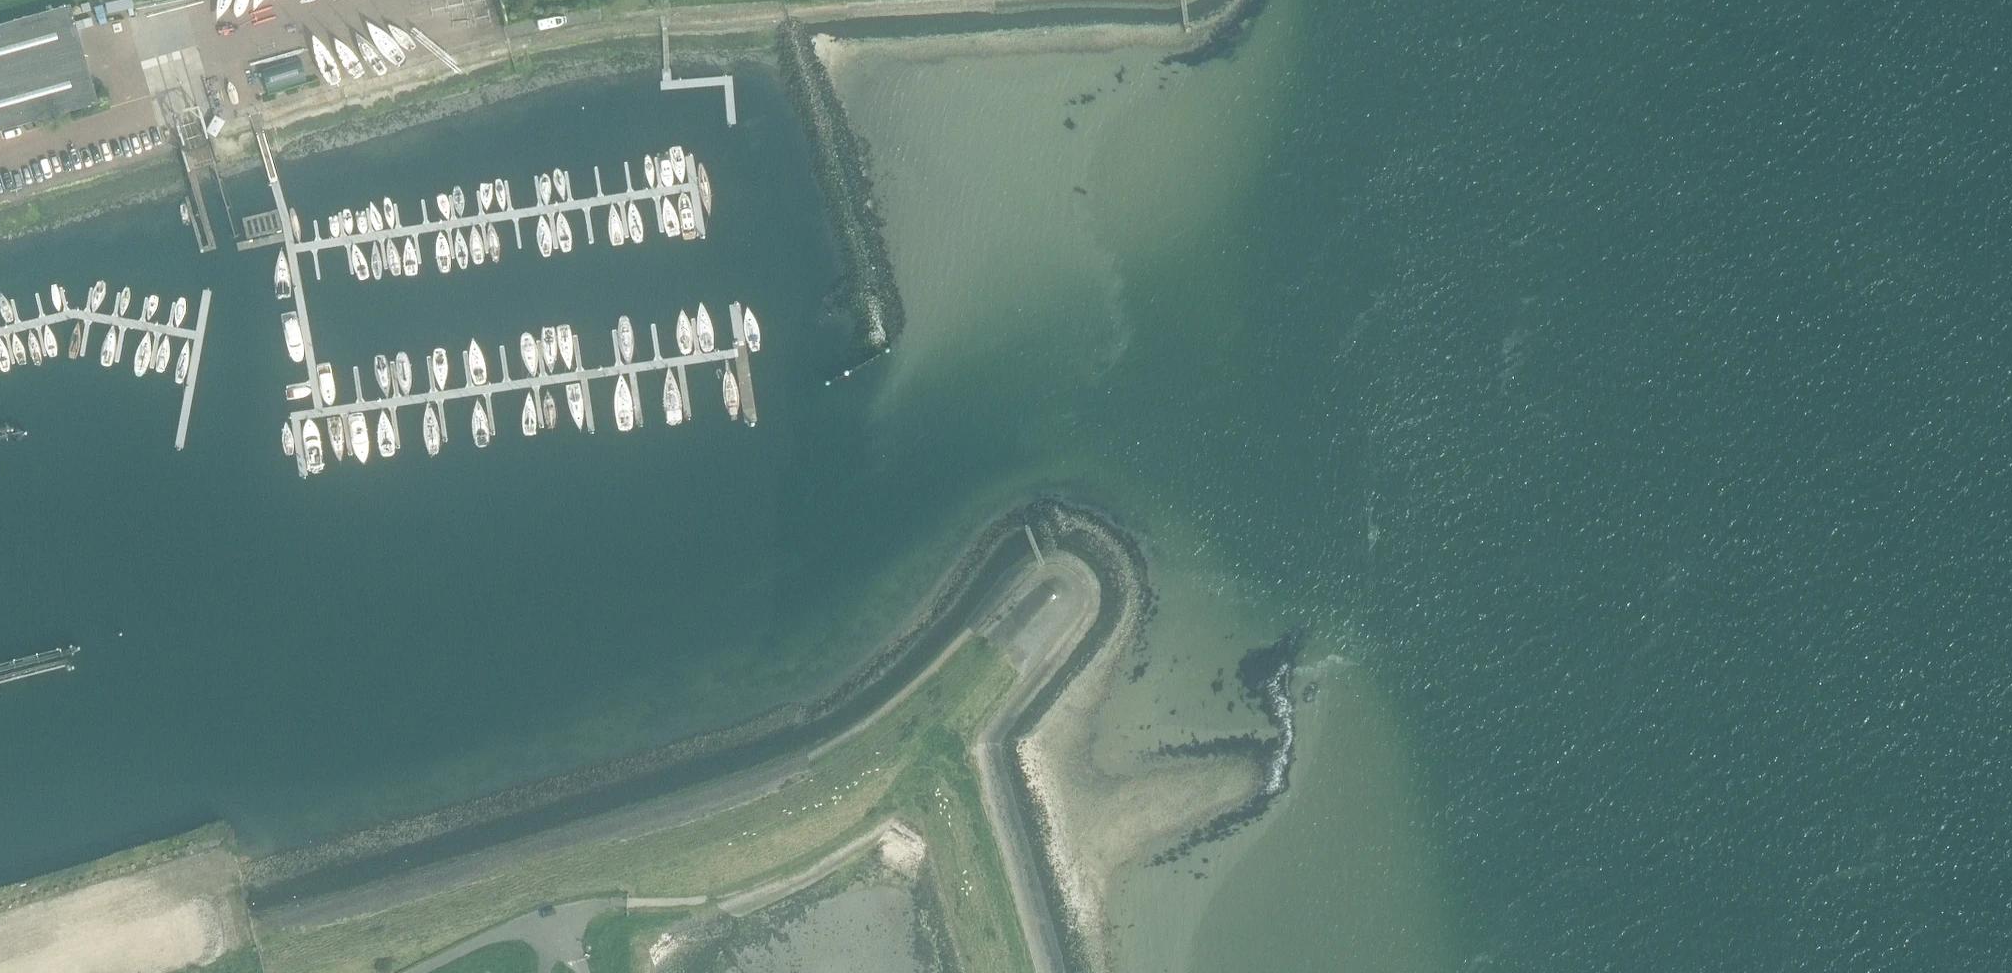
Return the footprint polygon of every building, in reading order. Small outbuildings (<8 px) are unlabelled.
[(106,12),(134,9),(133,0),(105,0),(106,12)] [(69,4),(0,24),(0,130),(97,103),(69,4)] [(298,39),(256,49),(259,60),(300,50),(298,39)] [(267,92),(306,81),(299,59),(261,70),(267,92)] [(316,79),(314,70),(306,72),(308,81),(316,79)] [(173,108),(180,128),(196,122),(190,102),(173,108)] [(204,130),(216,137),(225,121),(214,114),(204,130)] [(182,152),(196,150),(193,135),(179,137),(182,152)] [(60,962),(41,966),(43,972),(62,972),(60,962)]
